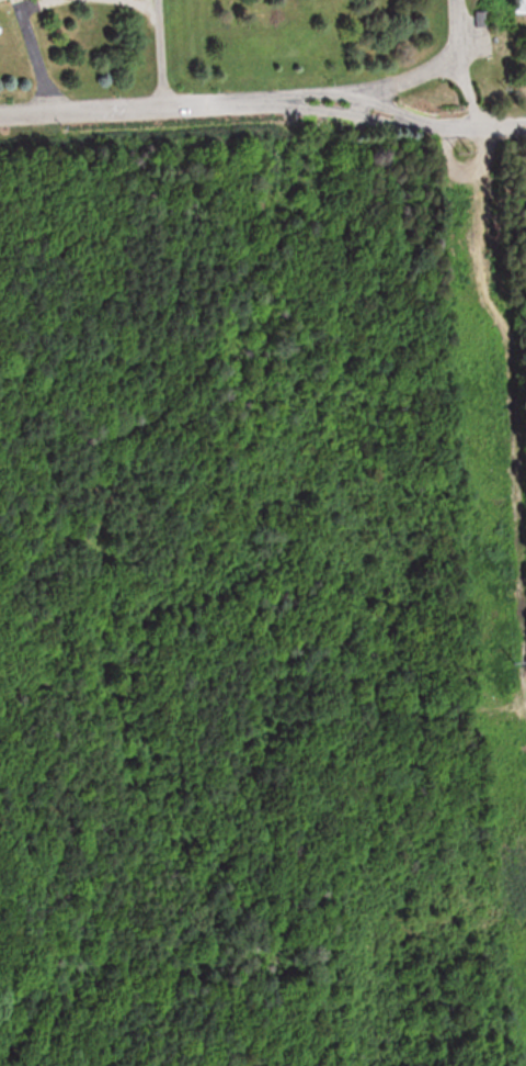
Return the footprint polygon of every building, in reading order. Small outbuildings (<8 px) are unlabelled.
[(514,12),(525,12),(525,0),(514,0),(514,12)]
